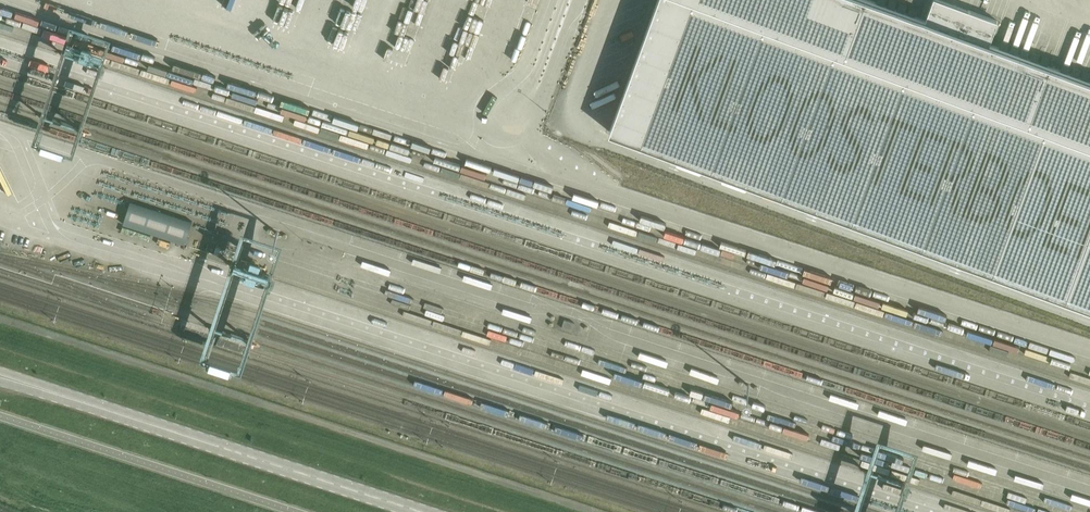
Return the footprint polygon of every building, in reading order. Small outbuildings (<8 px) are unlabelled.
[(609,132),(624,137),(630,139),(640,143),(642,144),(658,150),(663,152),(693,162),(698,165),(710,169),(713,170),(728,175),(733,177),(763,188),(768,190),(780,195),(783,196),(798,201),(804,203),(833,214),(839,216),(851,220),(853,221),(868,227),(874,229),(903,240),(909,242),(921,246),(923,247),(938,253),(944,255),(974,266),(979,268),(991,272),(993,273),(1009,279),(1015,281),(1045,292),(1051,294),(1063,299),(1065,299),(1067,300),(1082,306),(1088,308),(1089,308),(1089,81),(1052,67),(1049,66),(992,45),(989,44),(997,24),(998,21),(941,0),(933,0),(933,1),(925,21),(920,19),(869,0),(658,0),(609,132)] [(123,227),(186,245),(193,219),(130,202),(123,227)]
